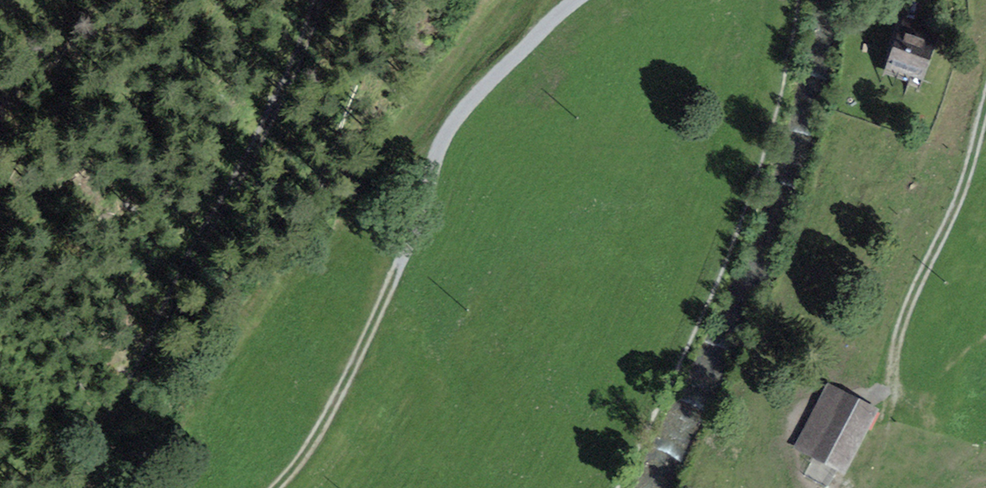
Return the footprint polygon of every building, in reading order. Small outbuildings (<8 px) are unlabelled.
[(913,30),(904,56),(928,65),(938,39),(913,30)] [(828,390),(799,444),(842,467),(871,412),(828,390)] [(832,486),(836,466),(812,461),(808,481),(832,486)]
